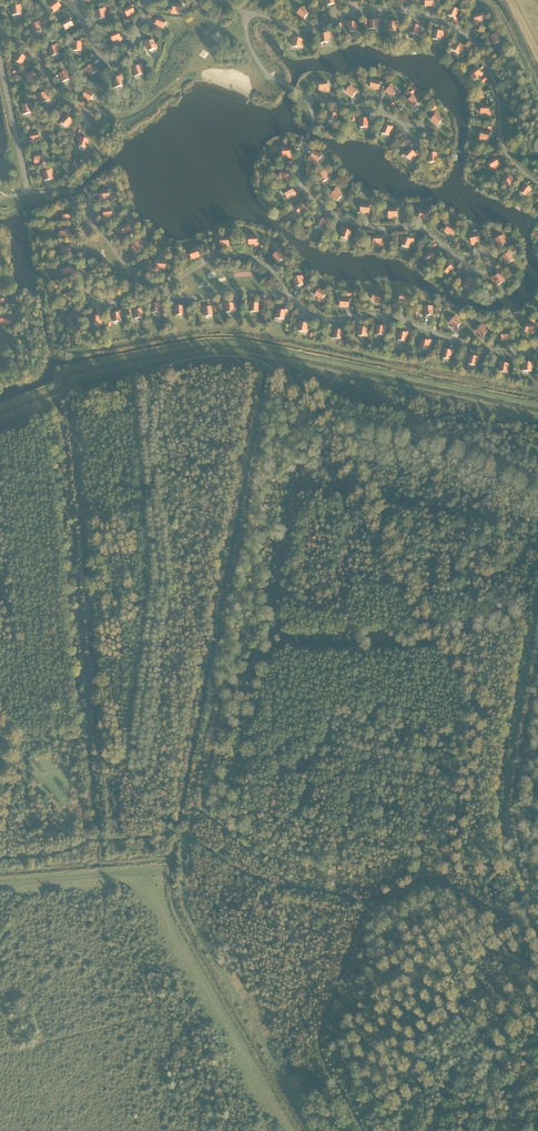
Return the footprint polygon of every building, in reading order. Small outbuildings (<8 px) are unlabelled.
[(54,11),(61,6),(57,1),(57,0),(54,0),(55,2),(50,6),(54,11)] [(181,13),(182,4),(179,3),(179,5),(174,4),(173,11),(172,11),(171,13),(175,14),(175,12),(181,13)] [(13,7),(13,12),(11,12),(12,15),(21,15),(20,8),(22,8),(22,4),(20,5),(20,6),(13,7)] [(127,17),(135,13),(132,6),(133,6),(132,4),(129,6),(130,7),(124,10),(127,17)] [(301,19),(303,21),(305,20),(304,19),(309,14),(304,10),(306,9),(304,6),(297,13),(302,18),(301,19)] [(454,19),(455,20),(457,17),(455,16),(458,10),(451,7),(448,15),(454,18),(454,19)] [(96,20),(105,18),(104,12),(106,12),(105,8),(103,8),(103,10),(96,11),(97,16),(95,17),(96,20)] [(477,22),(483,20),(481,13),(473,16),(475,23),(474,23),(474,25),(478,24),(477,22)] [(66,30),(70,27),(73,26),(70,19),(71,19),(70,17),(67,19),(68,20),(62,23),(66,30)] [(154,24),(154,26),(157,27),(158,26),(164,28),(166,21),(158,18),(156,24),(154,24)] [(379,23),(379,19),(377,19),(377,21),(370,20),(369,29),(377,29),(377,23),(379,23)] [(32,25),(33,30),(32,31),(32,34),(41,31),(40,25),(41,24),(40,21),(38,21),(39,23),(32,25)] [(389,22),(388,30),(395,31),(396,25),(398,25),(398,22),(396,21),(396,23),(389,22)] [(349,32),(356,31),(356,23),(349,23),(349,22),(347,22),(347,25),(349,25),(349,32)] [(419,36),(420,33),(418,32),(419,27),(413,25),(413,24),(411,23),(410,26),(412,27),(410,33),(419,36)] [(442,36),(444,31),(442,31),(441,32),(434,31),(433,39),(440,41),(441,36),(442,36)] [(113,42),(119,39),(119,41),(123,40),(122,38),(121,38),(118,32),(113,34),(112,32),(109,34),(113,42)] [(330,37),(329,32),(327,32),(327,34),(320,34),(321,40),(319,40),(319,43),(328,42),(328,37),(330,37)] [(496,34),(490,37),(494,44),(501,41),(498,35),(499,35),(498,32),(496,32),(496,34)] [(294,42),(293,46),(302,48),(303,45),(301,45),(302,39),(295,38),(295,37),(293,36),(292,41),(294,42)] [(147,46),(149,51),(158,48),(157,45),(155,46),(153,40),(147,43),(146,41),(144,42),(146,47),(147,46)] [(74,51),(81,51),(81,43),(75,42),(75,41),(72,41),(72,44),(74,44),(74,51)] [(462,51),(465,46),(463,45),(463,46),(457,43),(454,47),(452,46),(451,49),(458,54),(461,50),(462,51)] [(49,48),(51,53),(49,54),(50,57),(59,54),(57,50),(59,49),(58,44),(56,45),(56,46),(49,48)] [(15,61),(21,65),(25,59),(26,60),(28,57),(26,56),(26,57),(20,53),(15,61)] [(88,71),(92,76),(99,70),(97,67),(95,69),(92,64),(86,69),(86,68),(84,69),(86,72),(88,71)] [(135,73),(133,74),(134,77),(142,74),(141,70),(143,69),(141,64),(139,65),(140,66),(133,68),(135,73)] [(479,75),(480,77),(483,74),(482,73),(481,74),(477,68),(472,71),(471,70),(469,72),(474,79),(479,75)] [(66,71),(59,74),(62,79),(60,80),(61,83),(69,79),(67,73),(69,73),(67,69),(65,70),(66,71)] [(25,74),(29,82),(35,79),(36,81),(39,79),(38,77),(37,78),(33,72),(28,74),(27,73),(25,74)] [(115,85),(113,85),(113,88),(122,86),(121,79),(122,79),(121,76),(119,76),(120,77),(113,79),(115,85)] [(372,80),(370,88),(378,90),(380,83),(381,83),(382,81),(379,80),(378,82),(372,80)] [(326,89),(326,91),(329,90),(329,88),(328,89),(327,82),(319,83),(319,90),(326,89)] [(391,86),(386,91),(392,97),(397,92),(392,88),(394,86),(391,84),(390,85),(391,86)] [(358,93),(359,91),(357,89),(356,90),(351,86),(346,91),(352,97),(357,92),(358,93)] [(86,91),(83,97),(88,100),(87,101),(90,103),(94,95),(90,92),(90,91),(86,88),(85,90),(86,91)] [(39,97),(41,103),(50,100),(49,97),(47,98),(45,93),(39,95),(38,94),(36,95),(37,98),(39,97)] [(412,98),(407,102),(412,109),(418,104),(415,100),(416,99),(413,95),(411,97),(412,98)] [(22,115),(31,113),(30,106),(32,106),(31,103),(29,103),(29,104),(22,106),(24,111),(22,112),(22,115)] [(490,115),(490,113),(489,113),(489,106),(484,106),(484,104),(481,104),(480,113),(487,113),(487,115),(490,115)] [(337,124),(338,121),(336,120),(337,115),(331,113),(331,112),(329,111),(328,114),(330,115),(328,121),(337,124)] [(438,125),(442,120),(438,116),(439,114),(436,112),(435,113),(436,114),(431,120),(438,125)] [(61,122),(67,127),(72,121),(67,116),(68,115),(67,114),(64,116),(66,117),(61,122)] [(367,128),(368,119),(361,119),(361,117),(359,117),(359,121),(360,121),(360,127),(367,128)] [(391,128),(385,125),(383,130),(381,130),(380,132),(388,136),(391,130),(392,131),(394,127),(392,127),(391,128)] [(38,131),(35,132),(35,134),(30,135),(31,141),(30,142),(31,144),(34,143),(34,141),(40,140),(38,131)] [(481,131),(479,140),(482,141),(483,139),(488,141),(490,134),(491,134),(491,132),(488,131),(488,133),(481,131)] [(79,146),(86,148),(88,140),(81,138),(82,137),(80,136),(78,141),(80,141),(79,146)] [(287,156),(287,158),(292,157),(292,155),(291,155),(291,148),(282,149),(282,156),(287,156)] [(415,157),(418,154),(416,153),(415,154),(410,149),(406,153),(405,151),(403,154),(409,160),(414,156),(415,157)] [(35,164),(40,163),(39,161),(44,160),(42,151),(39,151),(40,153),(34,154),(36,161),(34,162),(35,164)] [(309,157),(308,159),(311,161),(312,159),(318,162),(322,154),(320,153),(319,154),(314,152),(310,158),(309,157)] [(439,162),(438,159),(436,159),(436,153),(429,154),(429,152),(427,153),(427,156),(429,156),(429,162),(439,162)] [(498,167),(501,165),(500,163),(499,164),(495,158),(488,163),(492,169),(497,165),(498,167)] [(43,178),(44,181),(53,179),(52,174),(53,174),(52,169),(50,169),(50,171),(44,172),(45,178),(43,178)] [(286,179),(286,181),(289,181),(289,179),(288,179),(289,172),(283,171),(284,169),(281,169),(279,178),(286,179)] [(320,180),(318,181),(320,184),(328,180),(326,175),(327,175),(325,170),(323,171),(324,172),(317,176),(320,180)] [(505,177),(501,182),(509,187),(511,185),(509,184),(512,179),(507,175),(508,174),(506,173),(504,176),(505,177)] [(524,187),(520,192),(526,196),(531,189),(525,185),(526,184),(525,183),(522,185),(524,187)] [(292,194),(293,196),(296,194),(295,192),(294,193),(291,187),(286,190),(285,188),(282,190),(287,198),(292,194)] [(339,190),(337,188),(335,189),(336,190),(331,195),(337,201),(342,196),(338,191),(339,190)] [(108,189),(105,189),(105,191),(100,192),(101,199),(99,199),(99,201),(103,201),(103,199),(109,198),(108,189)] [(305,211),(308,209),(307,208),(306,208),(301,203),(295,209),(299,214),(304,210),(305,211)] [(361,205),(361,206),(360,212),(369,213),(369,210),(370,206),(371,206),(371,204),(368,204),(368,205),(361,205)] [(103,220),(106,219),(106,217),(113,217),(111,207),(108,208),(108,210),(103,210),(104,217),(103,218),(103,220)] [(388,209),(388,218),(391,218),(391,216),(397,216),(397,209),(398,209),(398,207),(395,207),(395,209),(388,209)] [(64,220),(70,219),(72,219),(71,212),(72,211),(72,209),(68,210),(69,212),(62,213),(64,220)] [(420,211),(419,220),(422,221),(422,219),(428,219),(428,212),(430,212),(430,210),(426,210),(426,212),(420,211)] [(326,225),(328,220),(326,219),(325,220),(319,218),(317,223),(315,223),(314,225),(323,229),(324,224),(326,225)] [(121,228),(124,234),(132,230),(128,223),(122,226),(122,225),(118,226),(119,228),(121,228)] [(454,228),(448,225),(445,231),(453,235),(456,229),(457,229),(458,228),(455,226),(454,228)] [(66,237),(70,237),(71,236),(71,234),(69,235),(68,228),(62,229),(62,227),(59,228),(61,237),(66,236),(66,237)] [(344,229),(345,228),(343,227),(341,232),(343,233),(341,237),(348,240),(351,232),(344,229)] [(474,235),(470,236),(471,245),(474,244),(474,242),(479,241),(478,234),(479,234),(479,232),(474,233),(474,235)] [(251,235),(248,235),(249,244),(255,244),(255,246),(259,246),(259,244),(257,244),(257,237),(252,237),(251,235)] [(497,246),(499,249),(500,248),(500,247),(506,243),(503,239),(505,238),(503,235),(495,240),(498,245),(497,246)] [(225,238),(220,238),(221,247),(224,247),(224,245),(229,245),(229,238),(230,238),(230,236),(225,236),(225,238)] [(382,243),(382,236),(373,236),(373,244),(379,244),(379,245),(383,245),(383,243),(382,243)] [(414,240),(412,239),(411,240),(405,237),(401,245),(408,248),(410,244),(412,244),(414,240)] [(135,252),(133,253),(135,255),(142,249),(138,244),(139,243),(137,240),(135,242),(136,243),(131,247),(135,252)] [(61,247),(63,254),(71,252),(70,246),(71,245),(71,243),(67,244),(68,246),(61,247)] [(189,252),(192,259),(200,256),(197,249),(199,249),(198,247),(195,248),(195,250),(189,252)] [(431,252),(432,251),(431,250),(427,253),(428,254),(424,257),(430,265),(432,263),(431,261),(435,258),(431,252)] [(282,257),(279,251),(271,257),(273,259),(275,258),(278,263),(284,259),(284,260),(286,258),(284,255),(282,257)] [(503,263),(505,265),(513,260),(509,255),(511,254),(509,251),(507,252),(508,253),(502,257),(505,262),(503,263)] [(162,261),(157,261),(157,270),(160,271),(160,269),(166,269),(166,262),(167,262),(168,260),(162,260),(162,261)] [(453,268),(448,263),(442,270),(447,275),(452,270),(453,271),(455,269),(454,267),(453,268)] [(64,274),(70,272),(71,274),(74,272),(73,270),(72,271),(69,264),(61,268),(64,274)] [(501,273),(499,274),(493,278),(493,277),(491,278),(493,282),(495,281),(497,285),(505,280),(501,273)] [(296,285),(294,285),(295,289),(297,288),(296,287),(303,284),(301,279),(303,279),(302,276),(293,279),(296,285)] [(474,284),(476,281),(474,280),(473,281),(467,277),(464,282),(463,281),(461,284),(469,288),(472,283),(474,284)] [(66,299),(70,297),(72,297),(72,298),(76,297),(75,295),(74,296),(71,289),(63,292),(66,299)] [(319,298),(318,299),(322,302),(323,300),(322,300),(326,294),(319,289),(315,295),(319,298)] [(377,302),(377,304),(380,305),(381,303),(379,302),(382,296),(377,294),(377,292),(374,291),(371,300),(377,302)] [(402,302),(407,304),(410,297),(411,298),(412,296),(409,295),(408,296),(402,294),(398,302),(401,303),(402,302)] [(340,299),(340,306),(349,307),(349,300),(350,300),(351,298),(347,298),(347,299),(340,299)] [(161,306),(161,302),(159,302),(159,304),(152,304),(152,313),(160,312),(159,306),(161,306)] [(226,304),(226,302),(224,303),(224,306),(226,306),(227,312),(236,312),(236,309),(234,309),(233,303),(226,304)] [(251,303),(252,302),(249,302),(249,305),(251,305),(250,312),(260,312),(260,309),(258,309),(258,304),(251,303)] [(185,315),(185,312),(183,312),(183,306),(176,307),(176,305),(174,305),(173,305),(173,312),(176,312),(176,313),(176,315),(185,315)] [(426,316),(433,315),(432,309),(434,309),(433,306),(424,308),(426,314),(424,314),(424,318),(426,317),(426,316)] [(205,316),(212,315),(211,307),(204,308),(204,307),(202,307),(203,310),(204,310),(205,316)] [(144,311),(144,308),(142,308),(142,309),(135,310),(135,315),(133,315),(133,319),(142,318),(142,312),(144,311)] [(285,313),(286,314),(287,310),(285,310),(285,311),(278,310),(277,315),(275,315),(274,318),(283,320),(285,313)] [(65,315),(70,321),(71,322),(74,319),(76,320),(79,317),(78,316),(77,316),(73,311),(68,315),(67,313),(65,315)] [(122,316),(121,311),(119,311),(119,313),(113,314),(114,322),(121,321),(120,316),(122,316)] [(92,324),(101,325),(102,322),(100,322),(100,316),(93,316),(93,315),(91,314),(91,318),(93,318),(92,324)] [(11,318),(2,316),(0,322),(0,325),(1,325),(2,323),(9,325),(11,318)] [(453,326),(452,327),(456,331),(457,329),(456,328),(461,323),(456,319),(458,318),(455,316),(449,323),(453,326)] [(298,331),(307,333),(308,330),(306,329),(307,324),(300,322),(301,321),(299,321),(298,326),(299,326),(298,331)] [(482,337),(487,332),(483,328),(484,327),(482,324),(476,331),(481,336),(479,337),(482,339),(483,338),(482,337)] [(531,333),(536,333),(536,331),(534,331),(534,324),(526,324),(526,331),(531,331),(531,333)] [(366,334),(367,328),(360,327),(360,326),(358,325),(358,329),(359,329),(358,335),(367,337),(368,334),(366,334)] [(384,331),(385,331),(386,326),(384,326),(384,327),(377,326),(376,334),(383,336),(384,331)] [(343,335),(344,330),(342,329),(342,331),(335,329),(334,335),(332,335),(331,338),(340,339),(341,335),(343,335)] [(501,332),(502,339),(510,339),(510,332),(511,332),(511,330),(508,330),(508,332),(501,332)] [(409,333),(407,332),(406,333),(400,332),(398,340),(405,342),(406,336),(408,336),(409,333)] [(418,348),(427,350),(429,343),(430,344),(431,340),(429,340),(429,341),(422,340),(421,345),(419,345),(418,348)] [(451,351),(444,349),(442,358),(450,359),(451,353),(453,353),(453,350),(451,350),(451,351)] [(477,357),(470,355),(468,364),(475,366),(477,359),(478,360),(479,357),(477,356),(477,357)] [(500,371),(509,373),(509,370),(507,370),(508,364),(501,363),(502,362),(500,361),(499,365),(501,365),(500,371)] [(533,367),(534,362),(532,361),(531,363),(524,362),(524,368),(522,367),(522,371),(531,371),(531,367),(533,367)]
